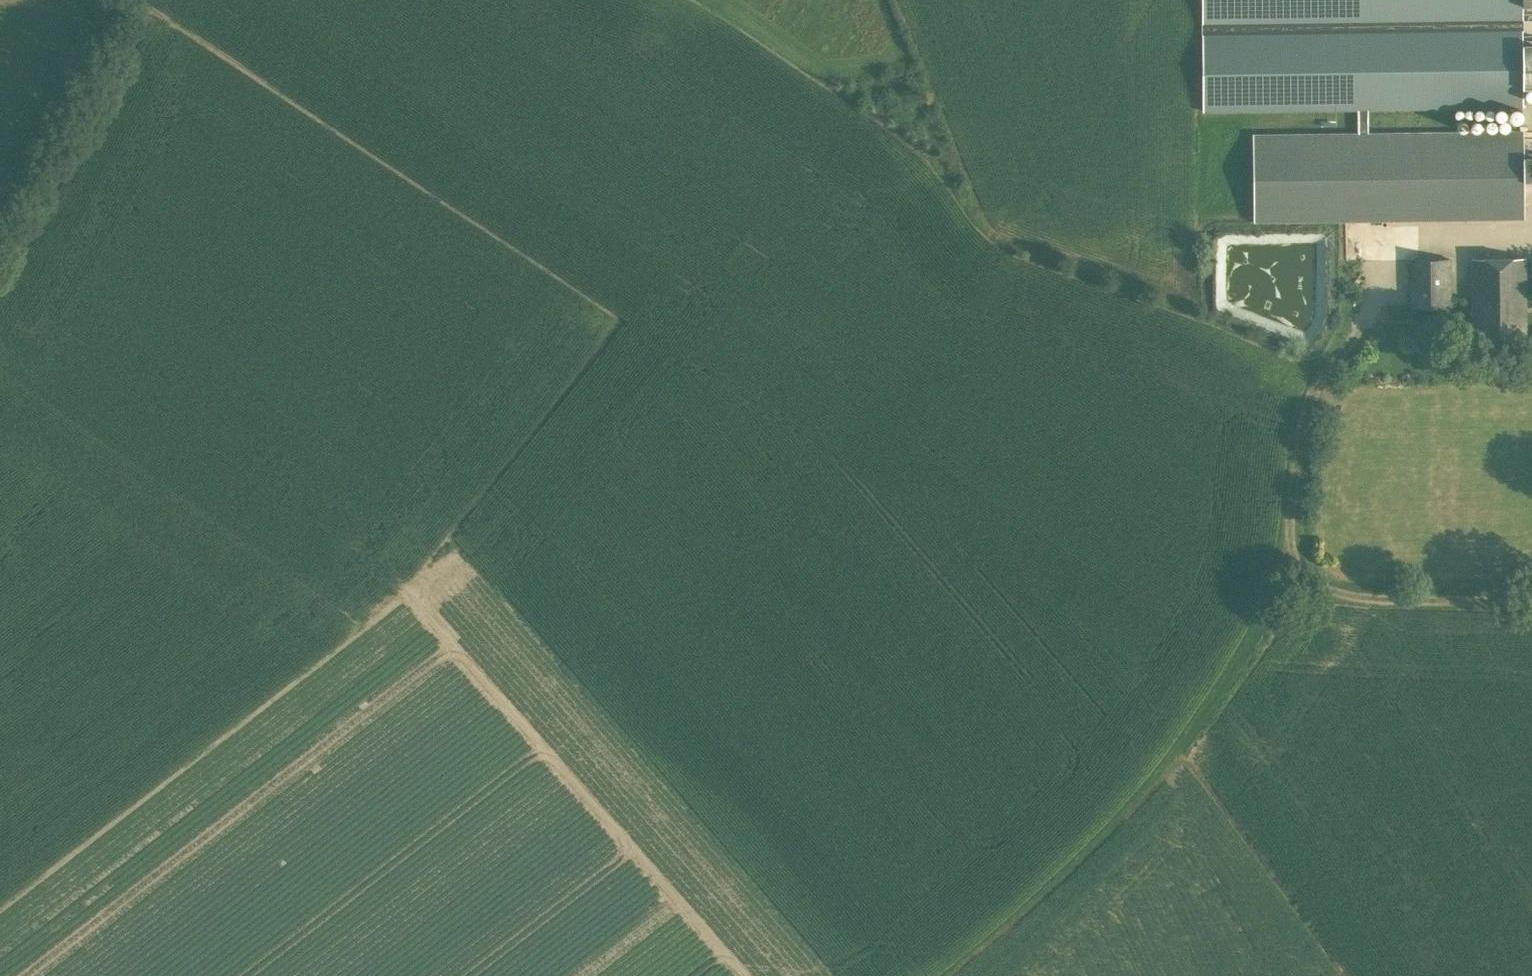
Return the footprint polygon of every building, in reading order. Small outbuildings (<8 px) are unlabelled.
[(1369,132),(1369,109),(1523,108),(1523,88),(1531,87),(1531,43),(1522,43),(1522,5),(1531,5),(1531,0),(1202,0),(1203,110),(1358,109),(1358,132),(1369,132)] [(1358,132),(1254,133),(1254,220),(1408,219),(1524,218),(1523,175),(1531,175),(1531,158),(1523,158),(1523,131),(1408,132),(1368,132),(1358,132)] [(1451,258),(1408,259),(1408,265),(1410,308),(1451,307),(1451,258)] [(1472,259),(1473,343),(1525,342),(1524,258),(1472,259)]
